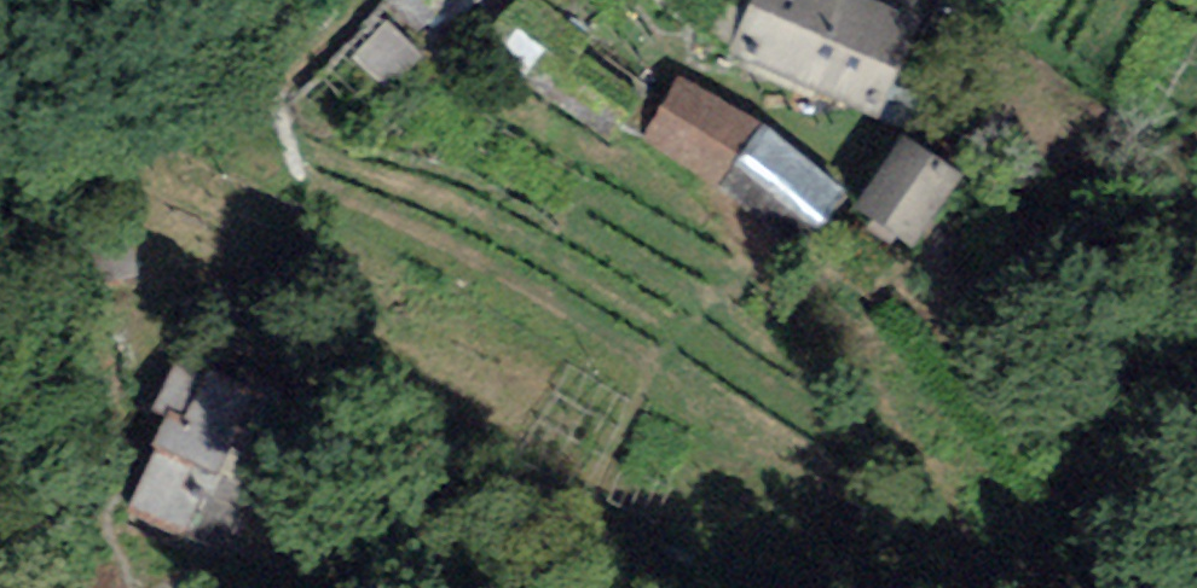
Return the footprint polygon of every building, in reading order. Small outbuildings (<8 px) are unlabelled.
[(448,23),(472,0),(426,0),(448,23)] [(873,0),(751,0),(727,54),(876,120),(920,21),(873,0)] [(386,21),(353,57),(390,91),(423,55),(386,21)] [(681,74),(642,137),(715,187),(763,121),(681,74)] [(849,196),(763,121),(715,187),(800,248),(849,196)] [(963,176),(902,136),(853,209),(914,249),(963,176)] [(129,514),(188,543),(261,391),(180,352),(153,409),(168,416),(153,448),(159,451),(129,514)]
